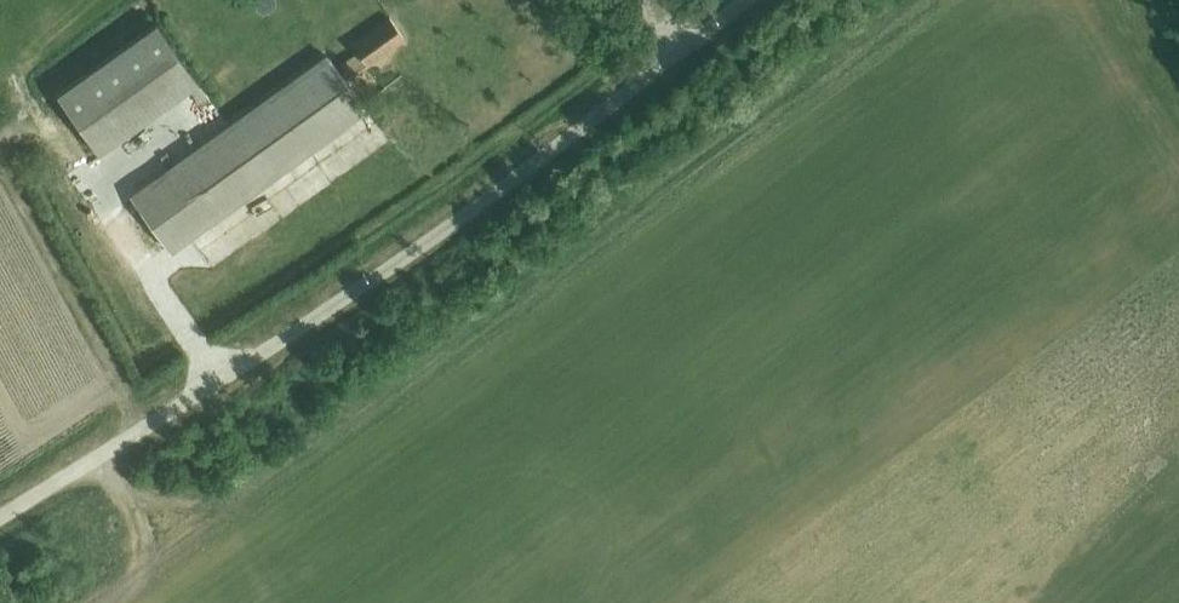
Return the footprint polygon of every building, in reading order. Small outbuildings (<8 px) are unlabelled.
[(389,14),(350,41),(357,52),(342,62),(352,76),(405,40),(389,14)] [(155,23),(56,94),(98,154),(198,82),(155,23)] [(326,53),(128,195),(134,203),(149,224),(170,253),(346,126),(368,111),(326,53)]
